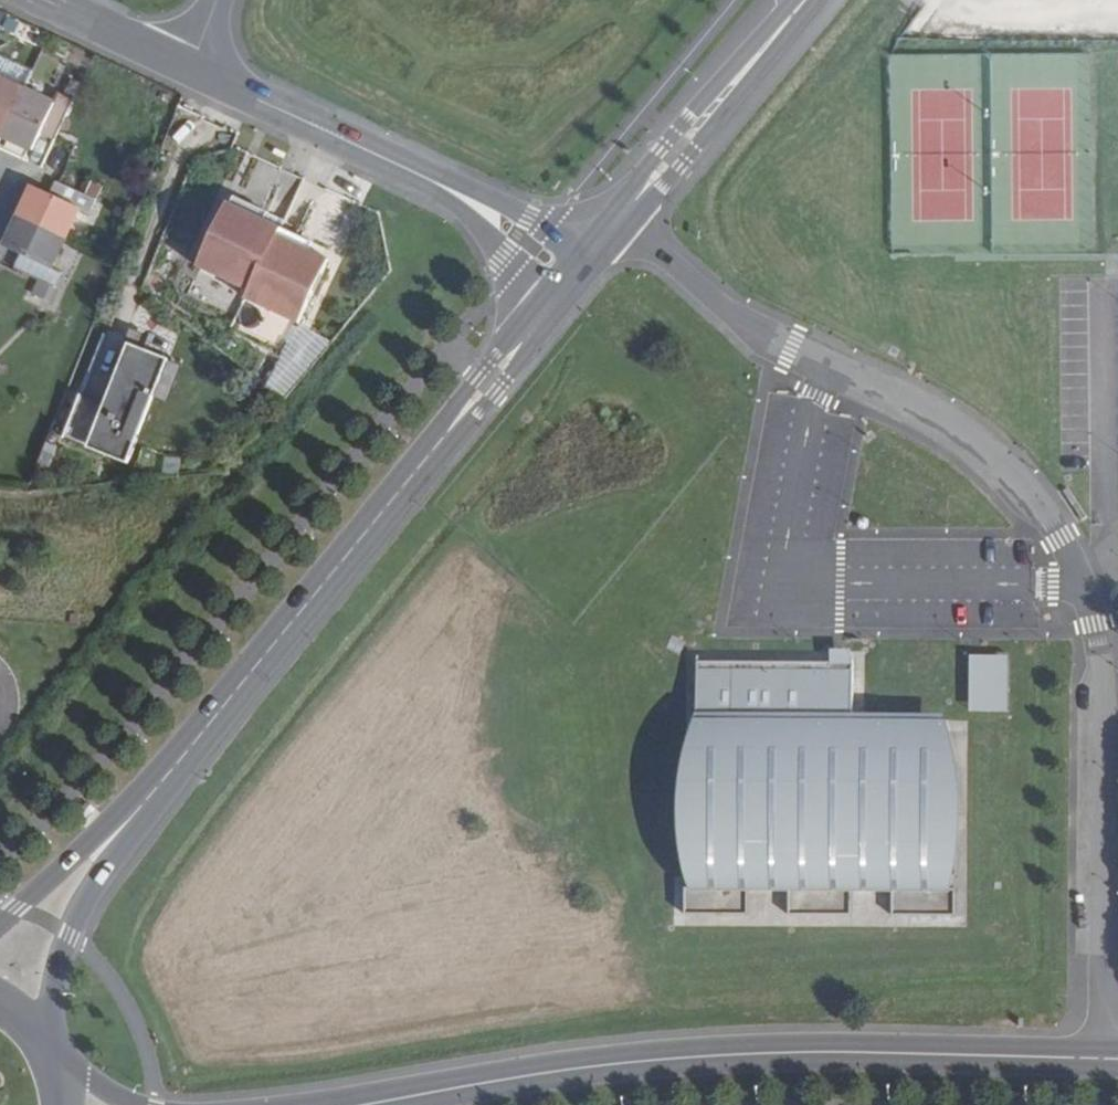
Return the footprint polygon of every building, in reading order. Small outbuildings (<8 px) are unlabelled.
[(2,138),(24,90),(0,79),(0,137),(2,138)] [(40,134),(54,142),(75,99),(60,93),(56,104),(24,90),(2,138),(32,153),(40,134)] [(54,182),(48,196),(32,189),(19,218),(65,239),(79,211),(88,215),(94,200),(54,182)] [(298,325),(330,259),(278,235),(282,227),(227,201),(196,267),(247,292),(243,299),(298,325)] [(65,239),(19,218),(4,250),(20,256),(13,272),(52,290),(60,275),(51,271),(65,239)] [(127,464),(168,360),(128,344),(102,410),(77,400),(62,439),(127,464)] [(966,711),(1007,711),(1007,656),(967,655),(966,711)] [(846,735),(845,669),(839,669),(706,670),(688,670),(691,894),(680,894),(680,921),(744,920),(743,895),(785,895),(785,920),(846,919),(846,894),(887,893),(888,919),(950,918),(950,891),(940,891),(938,734),(864,735),(846,735)]
